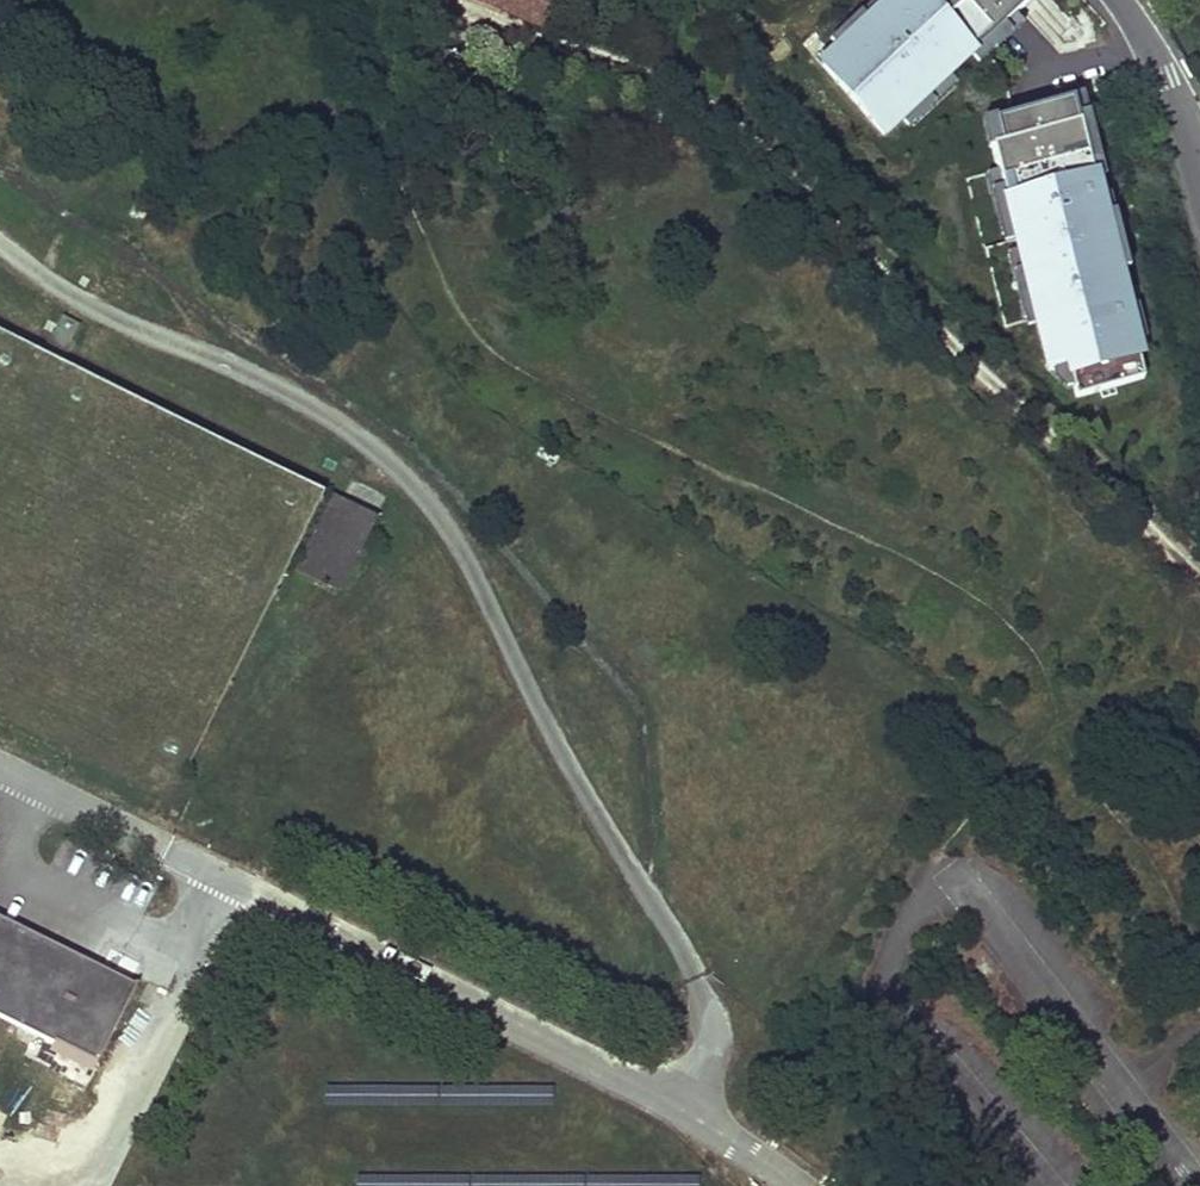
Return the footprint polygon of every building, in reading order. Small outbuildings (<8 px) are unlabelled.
[(543,34),(559,0),(457,0),(543,34)] [(1033,0),(878,0),(818,53),(887,132),(1033,0)] [(1083,99),(1054,107),(1072,148),(1095,142),(1083,99)] [(1054,107),(995,123),(1001,146),(991,148),(1058,401),(1144,378),(1138,355),(1150,352),(1095,142),(1072,148),(1054,107)] [(985,125),(991,148),(1001,146),(995,123),(985,125)] [(0,333),(0,686),(183,777),(324,493),(61,363),(75,336),(73,336),(80,322),(62,313),(55,327),(54,326),(40,353),(0,333)] [(377,517),(333,494),(296,567),(341,589),(377,517)] [(98,1065),(136,987),(1,921),(0,923),(0,1016),(98,1065)]
